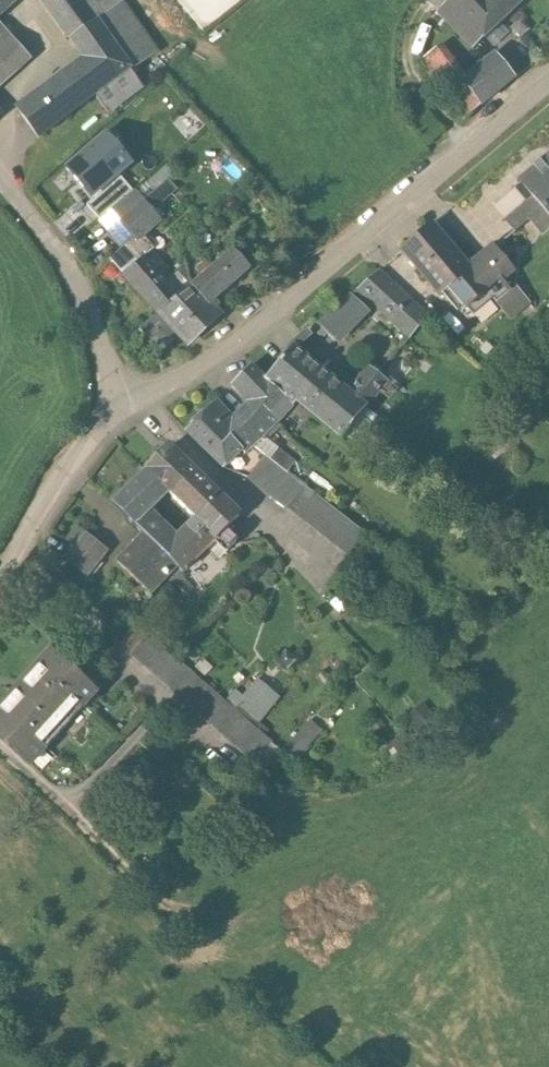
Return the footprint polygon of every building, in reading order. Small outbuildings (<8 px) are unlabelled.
[(1,25),(25,2),(24,0),(0,0),(0,25),(1,25)] [(44,142),(99,101),(163,54),(123,0),(40,0),(86,62),(21,112),(44,142)] [(488,0),(456,0),(439,15),(478,58),(531,11),(521,0),(496,0),(492,4),(488,0)] [(0,25),(0,92),(34,63),(1,25),(0,25)] [(501,53),(465,83),(459,75),(446,86),(475,120),(479,116),(482,120),(526,84),(501,53)] [(0,106),(0,122),(8,115),(0,106)] [(106,136),(66,170),(92,201),(120,177),(118,175),(132,164),(106,136)] [(538,192),(548,205),(548,158),(526,177),(538,192)] [(133,192),(120,177),(92,201),(87,206),(99,221),(133,192)] [(498,210),(519,238),(533,228),(544,242),(548,238),(548,205),(538,192),(521,205),(515,197),(498,210)] [(99,226),(123,254),(162,220),(138,193),(99,226)] [(476,269),(437,227),(406,255),(447,300),(453,294),(471,314),(489,297),(500,309),(517,294),(508,285),(521,272),(499,248),(476,269)] [(194,288),(216,311),(254,276),(233,252),(194,288)] [(160,319),(188,294),(154,257),(126,282),(160,319)] [(434,323),(384,271),(324,329),(344,350),(377,317),(408,348),(434,323)] [(227,323),(216,311),(194,288),(188,294),(160,319),(142,335),(164,359),(181,343),(192,355),(227,323)] [(517,294),(500,309),(515,326),(536,307),(521,290),(517,294)] [(354,395),(300,348),(270,383),(298,406),(345,447),(395,390),(374,372),(354,395)] [(257,371),(237,395),(246,403),(277,430),(298,406),(270,383),(257,371)] [(229,476),(243,460),(216,437),(234,416),(216,400),(184,437),(229,476)] [(234,416),(216,437),(243,460),(247,464),(259,451),(268,440),(277,430),(246,403),(234,416)] [(109,471),(118,461),(136,479),(165,451),(140,425),(91,472),(111,493),(121,483),(109,471)] [(268,440),(259,451),(268,458),(290,475),(298,465),(268,440)] [(243,520),(171,448),(146,473),(171,498),(196,523),(179,540),(195,556),(180,571),(187,577),(218,546),(230,558),(241,547),(228,534),(243,520)] [(249,480),(295,517),(350,561),(368,539),(313,494),(290,475),(268,458),(249,480)] [(195,556),(179,540),(154,515),(171,498),(146,473),(111,508),(145,541),(177,573),(180,571),(195,556)] [(110,555),(87,537),(66,564),(89,582),(110,555)] [(151,599),(170,580),(177,573),(145,541),(118,567),(151,599)] [(170,580),(189,599),(199,589),(187,577),(180,571),(177,573),(170,580)] [(226,702),(146,631),(125,654),(254,769),(275,746),(259,732),(226,702)] [(53,658),(0,716),(0,743),(33,773),(100,701),(53,658)] [(259,732),(283,705),(258,683),(243,700),(235,693),(226,702),(259,732)] [(312,723),(284,752),(298,765),(326,737),(312,723)]
